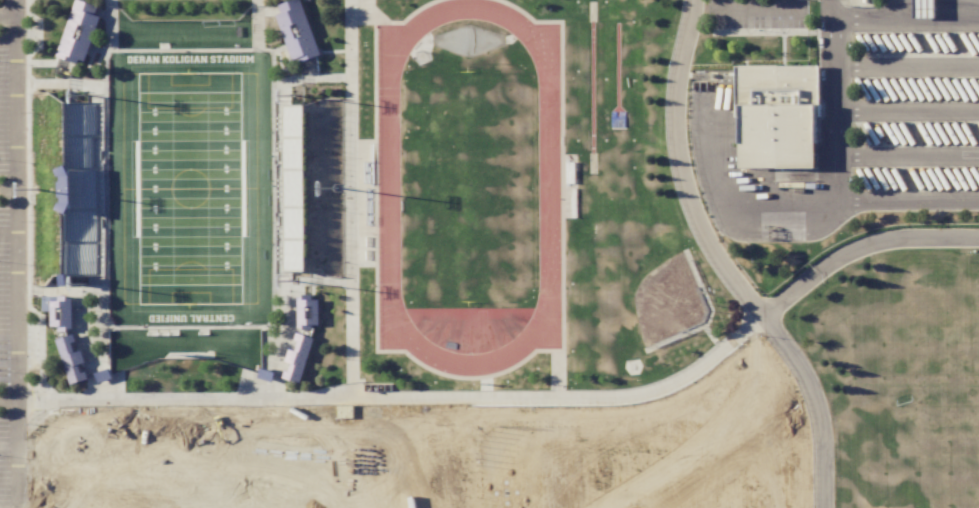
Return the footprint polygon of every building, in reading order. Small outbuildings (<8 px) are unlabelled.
[(80,0),(75,0),(58,56),(85,65),(100,16),(96,14),(99,6),(80,0)] [(301,0),(292,0),(279,5),(282,13),(276,15),(294,64),(321,54),(301,0)] [(914,18),(936,18),(936,0),(914,0),(914,18)] [(738,66),(739,169),(773,168),(774,182),(819,181),(817,65),(738,66)] [(42,296),(43,311),(51,311),(51,326),(58,326),(58,330),(72,329),(71,296),(42,296)] [(319,299),(298,299),(298,327),(319,328),(319,299)] [(302,383),(314,338),(299,334),(294,350),(289,349),(286,362),(289,363),(285,379),(302,383)] [(68,384),(88,380),(86,371),(81,372),(79,364),(84,363),(81,350),(75,351),(72,335),(58,338),(68,384)]
